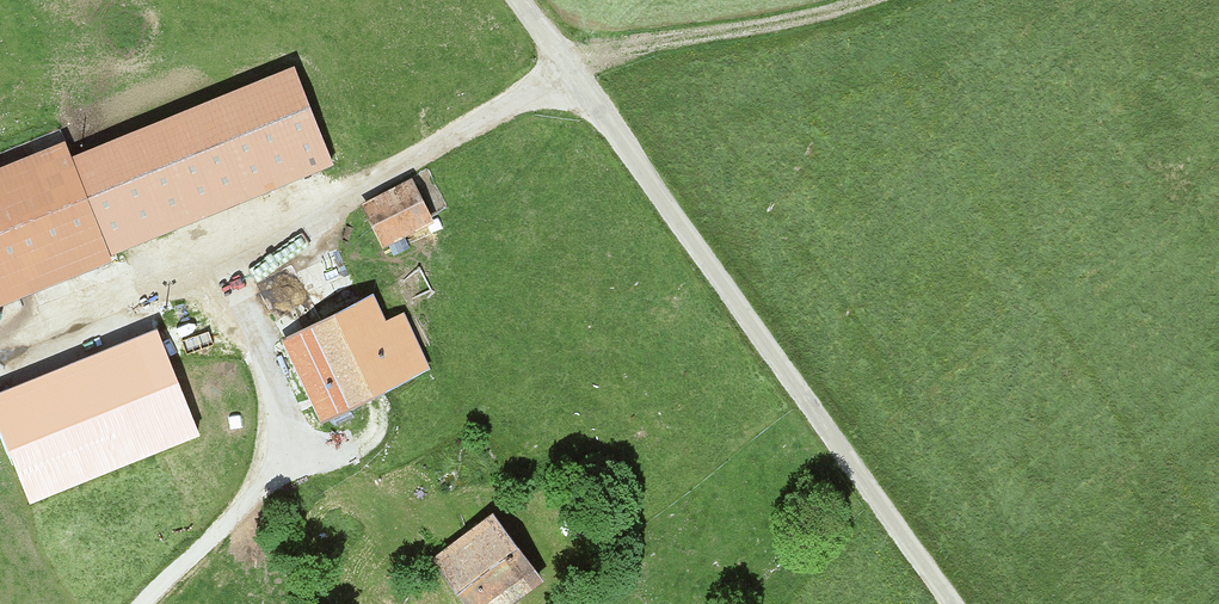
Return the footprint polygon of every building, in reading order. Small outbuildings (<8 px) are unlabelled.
[(3,286),(335,155),(300,66),(0,184),(0,279),(3,286)] [(373,203),(395,235),(434,209),(413,177),(373,203)] [(297,348),(332,416),(421,371),(386,303),(297,348)] [(0,397),(0,418),(35,503),(209,430),(167,332),(0,397)] [(440,514),(486,584),(547,545),(501,475),(440,514)]
